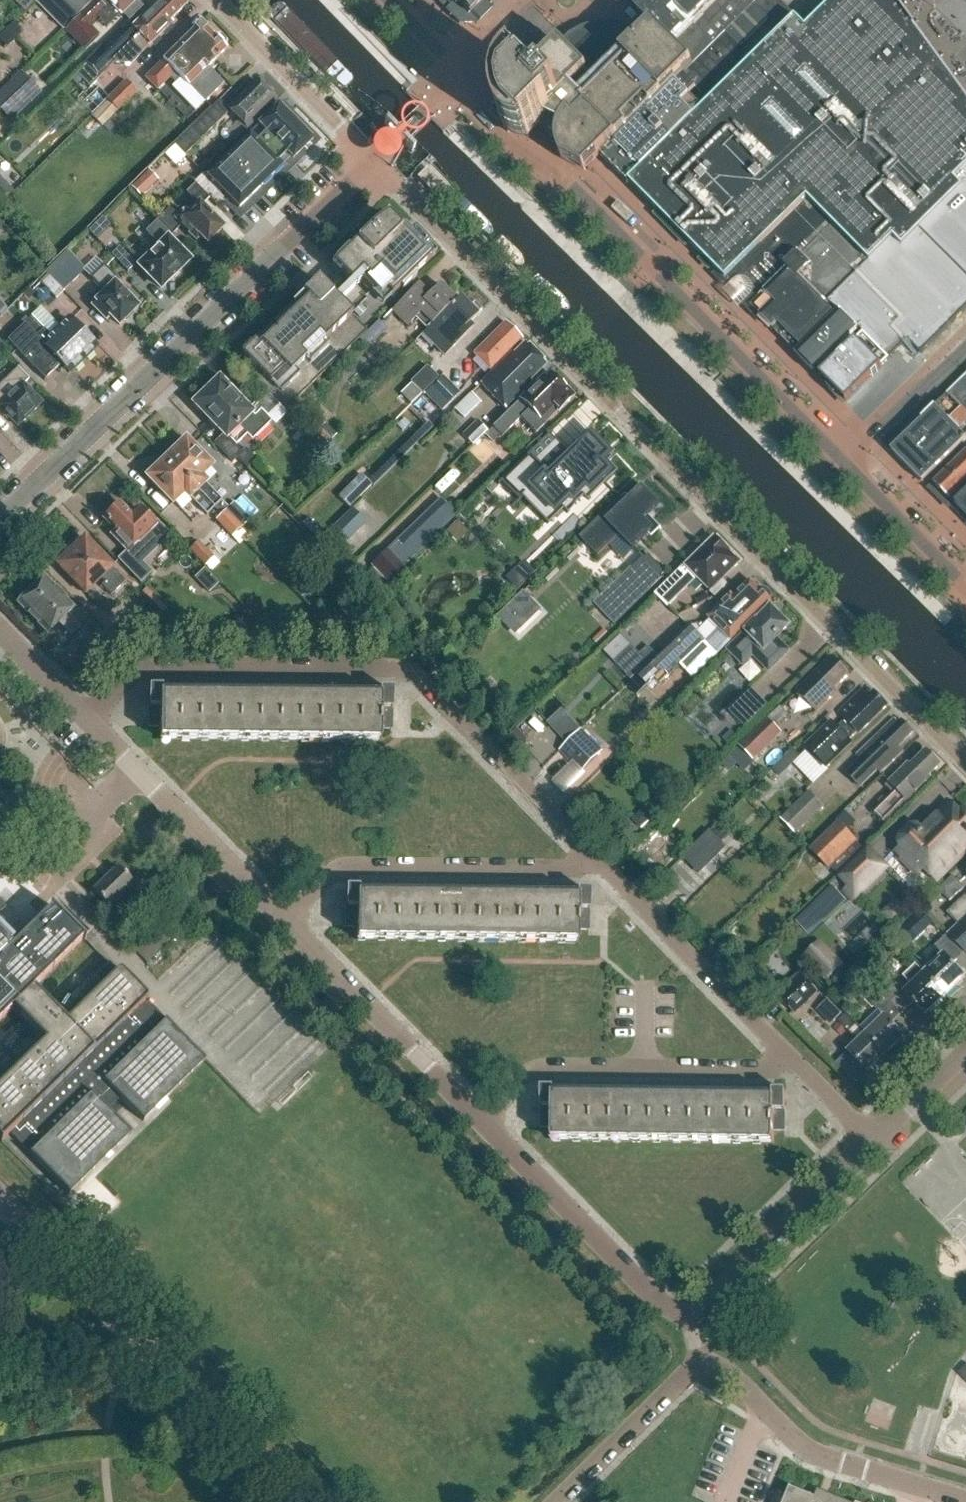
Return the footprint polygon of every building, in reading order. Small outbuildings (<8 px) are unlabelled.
[(14,1),(25,12),(35,2),(37,0),(15,0),(14,1)] [(35,2),(63,31),(90,4),(86,0),(37,0),(35,2)] [(121,15),(121,16),(138,0),(102,0),(100,2),(98,0),(80,18),(91,28),(98,21),(107,30),(121,15)] [(172,25),(170,22),(188,4),(184,0),(166,0),(161,4),(159,2),(133,28),(128,23),(101,49),(86,64),(87,64),(83,69),(94,80),(99,75),(100,77),(114,63),(112,61),(131,43),(141,54),(172,25)] [(601,155),(621,175),(628,182),(630,181),(694,118),(680,104),(688,96),(696,88),(702,93),(744,52),(740,48),(783,5),(779,0),(760,0),(692,66),(601,155)] [(630,181),(726,280),(750,257),(752,247),(766,261),(774,254),(795,257),(799,252),(813,266),(965,117),(965,97),(915,28),(899,5),(895,0),(836,0),(808,28),(797,18),(702,111),(694,118),(630,181)] [(692,66),(760,0),(642,0),(635,7),(652,24),(692,66)] [(24,33),(14,23),(0,37),(0,42),(7,49),(24,33)] [(585,171),(601,155),(692,66),(652,24),(638,38),(633,33),(634,33),(633,32),(631,33),(622,31),(615,30),(608,29),(601,30),(594,31),(588,33),(582,36),(576,40),(566,48),(560,42),(526,75),(516,64),(512,68),(507,72),(504,77),(501,82),(499,88),(498,94),(498,99),(498,105),(500,111),(502,117),(505,122),(508,127),(513,131),(517,134),(523,137),(528,139),(529,138),(543,124),(558,138),(557,143),(558,147),(559,151),(560,155),(562,159),(585,171)] [(223,46),(219,40),(213,41),(212,39),(211,41),(203,33),(204,32),(199,26),(192,32),(193,33),(144,80),(155,91),(167,80),(173,86),(178,82),(201,105),(221,86),(206,71),(212,65),(211,64),(223,52),(223,50),(223,46)] [(0,92),(0,111),(11,122),(42,93),(21,72),(0,92)] [(244,131),(272,104),(254,83),(225,111),(244,131)] [(113,114),(133,95),(125,85),(104,105),(113,114)] [(114,115),(113,114),(104,105),(92,117),(102,128),(114,115)] [(182,157),(224,116),(214,106),(171,146),(182,157)] [(191,185),(192,186),(207,201),(217,192),(236,212),(246,202),(248,204),(291,162),(293,163),(313,142),(277,106),(204,179),(200,176),(191,185)] [(813,266),(800,279),(854,335),(859,330),(863,334),(875,346),(890,361),(909,342),(921,355),(965,311),(965,117),(813,266)] [(438,198),(447,189),(426,168),(418,177),(438,198)] [(130,190),(139,199),(156,183),(147,173),(130,190)] [(13,193),(0,179),(0,205),(13,193)] [(202,207),(207,201),(192,186),(183,196),(195,208),(186,217),(182,212),(179,214),(176,211),(174,212),(170,208),(156,221),(172,236),(178,230),(193,244),(197,240),(204,247),(221,230),(207,215),(209,214),(202,207)] [(168,240),(172,236),(156,221),(142,234),(155,248),(152,251),(153,253),(136,270),(158,292),(189,262),(168,240)] [(370,231),(346,254),(339,261),(344,267),(370,294),(379,286),(391,298),(399,290),(401,292),(416,278),(414,276),(432,258),(423,250),(428,246),(414,231),(403,241),(384,221),(370,232),(370,231)] [(126,251),(98,222),(85,234),(113,263),(126,251)] [(750,305),(750,307),(803,361),(807,365),(816,373),(817,373),(854,335),(800,279),(813,266),(799,252),(795,257),(774,254),(766,261),(758,269),(750,305)] [(66,254),(44,275),(62,294),(84,272),(66,254)] [(133,308),(139,302),(128,291),(122,297),(112,287),(116,283),(102,268),(89,282),(100,294),(89,307),(104,323),(108,319),(116,327),(120,324),(124,324),(131,317),(131,313),(135,310),(133,308)] [(249,377),(265,394),(283,413),(366,333),(317,282),(240,356),(255,372),(249,377)] [(425,331),(454,303),(439,288),(427,299),(416,288),(391,313),(406,329),(415,321),(425,331)] [(60,294),(49,304),(59,315),(70,305),(60,294)] [(468,327),(477,317),(459,299),(455,303),(454,303),(425,331),(426,331),(421,336),(443,358),(471,331),(468,327)] [(8,310),(0,302),(0,316),(1,317),(8,310)] [(40,310),(24,326),(63,366),(70,373),(74,369),(76,371),(82,365),(81,363),(86,358),(88,360),(94,353),(92,351),(95,348),(69,321),(60,330),(40,310)] [(374,344),(388,326),(381,320),(367,338),(374,344)] [(516,346),(521,341),(505,325),(473,356),(489,372),(515,345),(516,346)] [(24,326),(8,342),(46,382),(63,366),(24,326)] [(863,334),(820,377),(846,403),(870,380),(859,368),(867,360),(865,357),(875,346),(863,334)] [(529,384),(545,367),(524,346),(513,357),(511,356),(480,386),(504,411),(530,386),(529,384)] [(875,346),(865,357),(867,360),(879,371),(890,361),(875,346)] [(879,371),(867,360),(859,368),(870,380),(879,371)] [(428,390),(438,380),(426,368),(400,393),(412,405),(428,390)] [(42,405),(25,387),(30,382),(18,370),(0,387),(0,405),(1,407),(0,408),(19,427),(22,424),(27,423),(27,419),(33,413),(37,413),(38,408),(42,405)] [(443,376),(424,395),(433,403),(452,385),(443,376)] [(940,402),(965,428),(965,377),(940,402)] [(267,419),(278,408),(265,394),(249,409),(220,379),(194,404),(223,434),(212,446),(232,465),(236,460),(247,471),(255,462),(244,451),(241,454),(236,448),(246,438),(251,443),(271,424),(267,419)] [(558,416),(571,402),(561,391),(563,389),(553,379),(551,381),(549,380),(545,384),(542,381),(494,428),(500,434),(504,438),(521,421),(536,436),(544,428),(557,416),(558,416)] [(464,421),(480,405),(471,396),(455,412),(464,421)] [(940,402),(939,403),(923,418),(921,419),(922,421),(891,452),(923,484),(965,441),(965,428),(940,402)] [(571,445),(582,434),(565,418),(555,430),(571,445)] [(328,445),(337,435),(325,424),(316,434),(328,445)] [(486,436),(488,434),(477,424),(463,438),(473,448),(486,436)] [(494,428),(488,434),(486,436),(492,442),(500,434),(494,428)] [(595,488),(611,472),(602,463),(610,455),(591,435),(573,453),(571,451),(572,451),(570,449),(566,452),(551,467),(551,468),(547,472),(529,454),(497,485),(498,486),(501,484),(518,501),(511,508),(512,509),(522,499),(530,492),(533,495),(536,499),(537,499),(551,514),(560,505),(563,502),(567,507),(588,486),(592,490),(595,488)] [(175,454),(167,462),(213,509),(221,502),(205,486),(206,485),(200,480),(211,470),(186,444),(183,446),(179,447),(176,450),(175,454)] [(366,471),(377,482),(395,465),(384,454),(366,471)] [(946,506),(965,486),(965,454),(936,484),(929,491),(933,495),(935,495),(946,506)] [(213,509),(167,462),(157,471),(154,471),(151,474),(150,478),(148,480),(173,506),(185,496),(190,501),(191,501),(206,517),(213,509)] [(364,471),(340,494),(353,507),(376,484),(364,471)] [(621,497),(580,538),(598,557),(620,535),(633,549),(653,530),(644,520),(649,516),(659,505),(643,488),(627,503),(621,497)] [(955,505),(953,506),(955,507),(957,505),(964,512),(963,513),(965,516),(965,494),(955,505)] [(243,495),(225,512),(241,529),(259,511),(243,495)] [(316,507),(323,515),(334,506),(326,497),(316,507)] [(139,567),(169,538),(157,526),(154,528),(136,510),(134,513),(131,510),(126,514),(120,508),(117,511),(115,510),(110,513),(107,518),(108,519),(106,522),(117,534),(113,539),(128,555),(127,556),(139,567)] [(218,524),(232,538),(241,529),(225,512),(221,517),(216,522),(218,524)] [(339,552),(365,526),(352,513),(325,539),(339,552)] [(453,534),(464,540),(472,528),(461,521),(453,534)] [(127,583),(95,549),(87,540),(71,555),(69,552),(60,561),(63,563),(60,565),(87,594),(102,579),(106,583),(103,587),(112,596),(127,583)] [(732,556),(730,556),(715,541),(688,568),(686,567),(656,597),(669,609),(697,580),(715,597),(725,587),(721,583),(739,565),(736,562),(735,560),(734,558),(732,556)] [(199,544),(190,553),(205,567),(213,559),(199,544)] [(405,565),(384,545),(367,562),(388,583),(405,565)] [(523,565),(512,576),(521,586),(533,575),(523,565)] [(632,568),(595,605),(616,626),(653,590),(632,568)] [(73,638),(82,629),(70,617),(76,611),(46,580),(31,594),(28,593),(22,600),(22,603),(19,606),(49,636),(61,626),(73,638)] [(772,603),(773,597),(766,590),(760,592),(751,582),(734,599),(732,597),(709,620),(731,643),(772,603)] [(517,627),(537,607),(523,593),(503,613),(517,627)] [(757,623),(727,653),(743,668),(753,658),(769,674),(789,654),(776,641),(788,629),(786,627),(786,622),(781,617),(777,618),(770,611),(758,624),(757,623)] [(669,678),(706,643),(691,627),(638,678),(647,687),(649,689),(665,674),(669,678)] [(160,658),(161,639),(150,639),(149,658),(160,658)] [(633,647),(616,663),(632,680),(658,656),(649,647),(641,655),(633,647)] [(64,654),(60,658),(60,664),(64,668),(69,668),(73,664),(73,658),(69,654),(64,654)] [(832,694),(848,678),(832,661),(798,695),(817,713),(826,704),(826,705),(834,697),(832,694)] [(647,687),(638,678),(637,677),(628,686),(638,696),(647,687)] [(755,687),(733,709),(748,724),(770,702),(755,687)] [(381,731),(392,731),(392,693),(147,689),(147,729),(159,729),(159,742),(381,744),(381,731)] [(860,737),(887,709),(874,695),(871,698),(864,691),(840,715),(848,725),(840,732),(832,725),(807,750),(828,770),(853,745),(851,743),(859,736),(860,737)] [(568,743),(581,730),(561,709),(547,722),(568,743)] [(788,731),(773,717),(740,750),(754,764),(788,731)] [(900,751),(915,736),(902,723),(899,726),(895,723),(858,759),(861,763),(848,776),(861,790),(879,773),(882,776),(904,755),(900,751)] [(568,743),(560,751),(581,773),(604,751),(582,729),(581,730),(568,743)] [(801,756),(793,748),(773,769),(780,776),(801,756)] [(885,827),(931,782),(929,780),(941,768),(926,754),(911,769),(909,767),(886,790),(893,796),(874,815),(885,827)] [(796,837),(825,809),(810,795),(782,822),(796,837)] [(901,847),(937,883),(965,854),(965,848),(963,845),(965,842),(965,815),(963,815),(960,818),(948,806),(919,835),(917,832),(911,831),(901,840),(901,847)] [(720,822),(710,832),(721,843),(731,833),(720,822)] [(829,871),(856,844),(838,826),(811,852),(829,871)] [(870,848),(838,878),(847,887),(842,892),(853,904),(891,868),(870,848)] [(687,855),(673,869),(690,887),(704,874),(687,855)] [(131,884),(116,868),(91,892),(107,909),(125,891),(138,905),(149,895),(135,880),(131,884)] [(950,903),(963,890),(953,879),(939,892),(950,903)] [(589,934),(589,894),(346,891),(346,930),(356,930),(356,942),(578,945),(578,934),(589,934)] [(960,927),(965,921),(965,901),(950,916),(960,927)] [(148,1003),(151,1000),(118,969),(64,1023),(33,992),(84,942),(49,906),(48,908),(50,909),(11,947),(8,944),(9,944),(0,935),(0,1021),(12,1009),(45,1042),(0,1086),(0,1140),(2,1142),(10,1134),(69,1195),(132,1134),(107,1109),(119,1097),(143,1122),(205,1061),(148,1003)] [(922,935),(936,922),(931,916),(917,929),(922,935)] [(147,964),(175,937),(159,920),(131,947),(147,964)] [(960,927),(949,938),(965,955),(965,921),(960,927)] [(943,958),(925,976),(945,998),(964,979),(953,967),(965,955),(948,937),(936,950),(943,958)] [(926,1017),(945,998),(925,976),(916,967),(904,979),(913,988),(906,995),(897,987),(884,999),(902,1017),(913,1005),(926,1017)] [(801,974),(777,996),(796,1015),(819,992),(801,974)] [(902,1017),(884,999),(874,989),(863,1001),(873,1011),(875,1009),(878,1013),(862,1030),(861,1030),(886,1056),(904,1039),(892,1026),(902,1017)] [(840,990),(817,1010),(832,1027),(854,1007),(840,990)] [(849,1035),(858,1026),(848,1016),(839,1025),(849,1035)] [(868,1073),(886,1056),(861,1030),(862,1030),(858,1026),(849,1035),(859,1044),(849,1053),(868,1073)] [(786,1133),(786,1095),(541,1092),(541,1130),(554,1130),(553,1142),(774,1145),(774,1133),(786,1133)] [(829,1496),(819,1492),(816,1498),(790,1488),(785,1501),(843,1501),(829,1496)]
